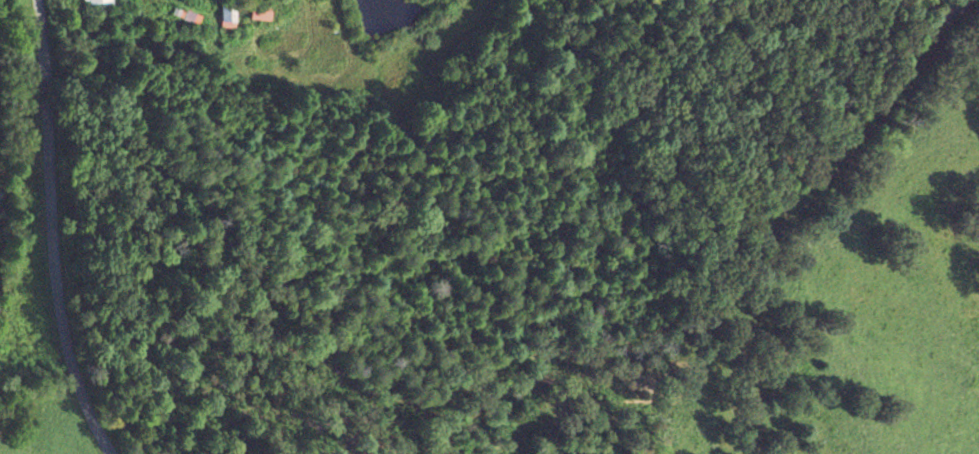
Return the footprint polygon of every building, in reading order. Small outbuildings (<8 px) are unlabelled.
[(235,28),(235,4),(221,4),(221,28),(235,28)] [(249,19),(270,20),(271,7),(250,6),(249,19)] [(183,19),(199,25),(202,15),(186,9),(183,19)]
